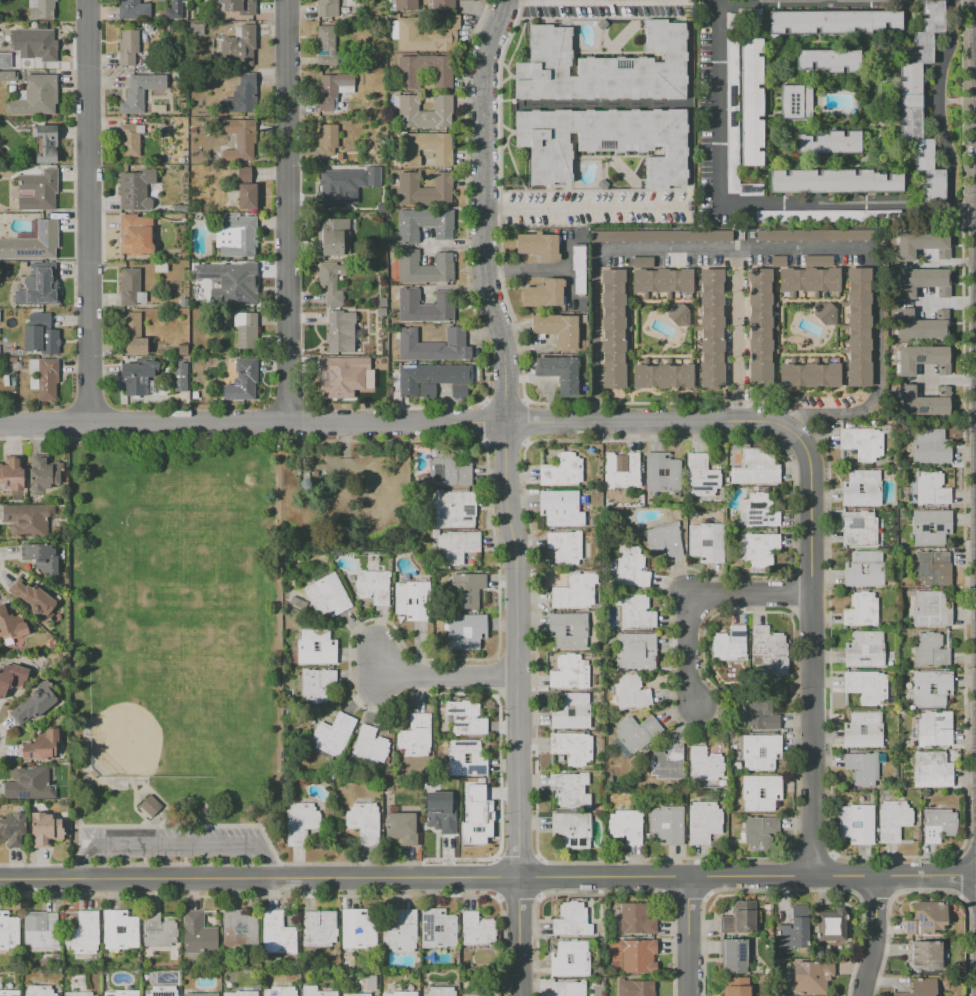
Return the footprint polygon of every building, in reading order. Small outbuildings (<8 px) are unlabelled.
[(29,20),(29,0),(56,0),(56,2),(53,2),(53,9),(53,20),(29,20)] [(120,1),(120,0),(138,0),(138,4),(150,4),(150,20),(118,20),(118,1),(120,1)] [(163,18),(180,19),(180,0),(170,0),(170,8),(163,8),(163,18)] [(218,3),(218,0),(256,0),(256,16),(237,16),(237,12),(224,12),(224,3),(218,3)] [(318,17),(317,0),(338,0),(338,17),(318,17)] [(395,11),(394,0),(417,0),(418,10),(395,11)] [(432,9),(432,0),(455,0),(455,8),(432,9)] [(933,139),(933,170),(944,170),(944,177),(946,177),(946,202),(922,202),(922,188),(928,187),(928,184),(922,184),(922,170),(913,171),(913,157),(921,157),(921,154),(912,154),(912,141),(900,141),(900,125),(905,125),(905,121),(900,121),(899,81),(905,81),(905,77),(899,77),(899,62),(913,62),(912,32),(923,32),(923,18),(928,18),(928,14),(923,14),(922,1),(944,1),(944,33),(932,33),(932,64),(920,64),(921,139),(933,139)] [(769,12),(901,11),(902,29),(887,29),(887,23),(884,23),(884,29),(877,29),(877,31),(872,31),(872,35),(864,35),(864,34),(809,35),(809,36),(795,36),(795,34),(769,34),(769,12)] [(397,50),(397,38),(391,38),(391,20),(398,20),(398,17),(417,17),(417,33),(422,33),(422,23),(439,23),(439,15),(459,15),(459,51),(397,50)] [(515,98),(515,62),(528,62),(528,25),(553,25),(553,27),(572,27),(572,35),(570,35),(570,46),(572,46),(572,58),(571,58),(571,66),(569,66),(569,75),(568,75),(568,76),(577,77),(577,58),(585,58),(585,57),(593,57),(593,58),(615,58),(615,56),(624,56),(624,58),(637,58),(637,56),(646,56),(646,58),(654,58),(654,62),(663,62),(663,52),(643,52),(643,19),(667,19),(667,23),(685,23),(685,30),(687,30),(687,38),(685,38),(685,51),(686,51),(686,61),(685,61),(685,76),(687,76),(687,84),(685,84),(685,99),(667,99),(667,98),(661,98),(661,100),(650,100),(650,98),(638,98),(638,100),(629,99),(629,98),(615,98),(615,99),(606,99),(606,98),(594,98),(594,100),(585,100),(585,98),(570,98),(570,100),(552,100),(552,98),(539,98),(539,100),(531,100),(531,98),(515,98)] [(255,25),(255,47),(253,47),(253,65),(238,66),(237,25),(255,25)] [(317,26),(335,26),(335,54),(337,54),(337,65),(318,65),(318,51),(317,51),(317,26)] [(22,30),(53,29),(53,44),(57,44),(57,62),(41,62),(41,57),(32,57),(32,53),(22,53),(22,50),(22,30)] [(121,30),(138,30),(138,53),(135,53),(134,67),(118,67),(118,39),(121,39),(121,30)] [(741,39),(764,39),(764,52),(756,52),(756,57),(762,57),(762,84),(757,84),(757,89),(762,89),(762,115),(757,115),(757,120),(762,120),(763,147),(757,147),(757,152),(763,152),(763,166),(742,166),(741,39)] [(796,51),(860,50),(860,73),(835,74),(835,75),(827,75),(827,71),(797,71),(796,51)] [(11,68),(0,68),(0,53),(11,53),(11,68)] [(398,56),(417,56),(417,55),(435,56),(452,56),(452,89),(433,89),(433,72),(419,71),(419,89),(398,89),(398,56)] [(5,81),(0,81),(0,71),(15,71),(15,74),(19,74),(19,71),(24,71),(24,81),(22,81),(22,84),(5,84),(5,81)] [(256,74),(256,102),(254,102),(254,112),(237,112),(223,112),(223,110),(221,110),(221,98),(232,98),(232,90),(235,90),(235,85),(239,85),(239,74),(256,74)] [(26,75),(57,75),(57,104),(54,104),(54,114),(10,114),(10,110),(6,110),(6,103),(10,103),(10,99),(26,99),(26,75)] [(129,75),(165,75),(165,90),(143,90),(143,113),(119,113),(119,103),(124,103),(124,100),(126,100),(126,88),(129,88),(129,75)] [(318,75),(354,75),(353,93),(338,93),(337,97),(336,112),(318,112),(318,75)] [(782,86),(811,85),(812,118),(782,118),(782,86)] [(452,95),(452,113),(451,113),(451,124),(449,124),(449,126),(437,126),(437,128),(399,128),(399,109),(393,109),(393,96),(398,96),(398,95),(420,95),(420,111),(433,111),(433,95),(452,95)] [(515,111),(530,111),(530,110),(539,110),(539,111),(553,111),(553,110),(570,110),(570,111),(585,111),(585,110),(594,109),(594,111),(607,111),(607,109),(615,109),(615,111),(629,110),(629,109),(639,109),(639,110),(651,110),(651,109),(660,109),(660,110),(667,110),(667,109),(686,109),(686,125),(687,125),(687,133),(685,133),(685,146),(686,146),(686,147),(687,147),(687,156),(686,156),(686,160),(687,160),(687,167),(688,167),(688,177),(687,177),(687,186),(668,186),(668,189),(644,189),(644,180),(645,180),(645,166),(644,166),(644,157),(664,157),(664,146),(653,146),(653,147),(655,147),(655,150),(653,151),(647,151),(637,151),(626,151),(615,151),(595,151),(577,152),(577,133),(568,133),(568,142),(569,142),(569,143),(571,143),(571,150),(572,150),(572,156),(571,156),(572,160),(571,160),(571,172),(574,172),(574,182),(554,182),(554,185),(545,185),(545,190),(529,190),(528,147),(515,147),(515,111)] [(222,119),(256,119),(256,143),(253,143),(253,161),(221,161),(221,149),(236,149),(236,134),(222,134),(222,119)] [(120,124),(135,124),(135,125),(143,125),(143,132),(143,133),(139,133),(139,157),(119,157),(120,124)] [(338,124),(338,156),(318,156),(319,133),(321,133),(321,124),(338,124)] [(35,125),(57,125),(57,155),(58,155),(58,160),(57,160),(57,162),(54,162),(54,164),(51,164),(51,163),(49,163),(49,164),(47,164),(47,162),(35,162),(35,125)] [(798,152),(798,134),(804,134),(804,136),(811,136),(811,142),(815,142),(815,136),(822,136),(822,134),(827,134),(827,131),(842,131),(842,137),(846,137),(846,131),(860,131),(860,139),(862,139),(861,149),(860,149),(860,153),(798,152)] [(451,133),(451,149),(452,149),(452,165),(432,166),(431,150),(419,150),(419,166),(398,166),(397,133),(437,133),(451,133)] [(366,166),(384,166),(384,182),(380,182),(380,194),(366,194),(366,166)] [(237,167),(251,167),(251,178),(237,178),(237,167)] [(18,210),(18,196),(34,196),(34,190),(18,190),(18,175),(42,175),(42,168),(58,168),(58,192),(54,192),(54,210),(18,210)] [(120,172),(134,172),(134,169),(155,169),(155,178),(154,178),(154,180),(155,180),(155,184),(145,183),(145,197),(149,197),(151,200),(151,207),(149,210),(120,209),(120,172)] [(318,170),(356,170),(356,194),(343,194),(343,208),(333,208),(333,207),(318,207),(318,170)] [(770,192),(770,170),(784,170),(784,175),(788,175),(788,170),(816,170),(816,176),(821,176),(821,170),(853,170),(853,176),(858,176),(858,170),(871,170),(871,173),(877,173),(877,174),(885,174),(885,180),(888,180),(888,174),(896,174),(896,173),(902,173),(902,192),(770,192)] [(398,205),(399,172),(417,172),(417,171),(420,171),(420,177),(418,177),(418,188),(434,188),(434,172),(453,172),(452,205),(436,205),(416,205),(398,205)] [(256,184),(256,208),(238,208),(238,184),(256,184)] [(739,195),(739,184),(762,184),(762,196),(739,195)] [(399,210),(453,210),(453,230),(454,231),(454,238),(452,238),(452,240),(434,240),(434,237),(434,227),(418,227),(418,231),(419,231),(419,243),(417,243),(417,245),(399,245),(399,210)] [(120,214),(136,215),(136,216),(137,216),(137,217),(152,217),(152,244),(154,246),(154,254),(142,254),(141,256),(129,255),(129,253),(121,253),(121,245),(119,245),(119,236),(120,236),(120,234),(121,234),(121,230),(120,230),(120,214)] [(216,230),(223,230),(223,223),(222,223),(222,217),(256,216),(256,221),(256,224),(256,246),(256,248),(253,248),(253,257),(219,257),(219,246),(217,246),(217,239),(216,239),(216,230)] [(55,258),(0,259),(0,240),(37,239),(37,219),(57,219),(57,248),(55,248),(55,258)] [(355,219),(356,234),(349,234),(349,260),(317,261),(317,219),(355,219)] [(756,230),(876,229),(876,241),(756,241),(756,230)] [(592,231),(731,230),(731,241),(592,242),(592,231)] [(895,235),(898,235),(898,232),(948,231),(949,260),(937,260),(936,250),(914,250),(915,261),(896,261),(896,249),(898,249),(898,244),(895,244),(895,235)] [(515,235),(535,235),(535,232),(542,232),(542,235),(558,234),(558,254),(559,254),(559,261),(537,261),(537,256),(516,256),(515,235)] [(585,246),(585,296),(577,296),(577,294),(574,294),(574,270),(572,270),(572,246),(585,246)] [(398,249),(419,249),(419,262),(418,262),(418,266),(435,266),(435,253),(452,253),(452,254),(455,254),(455,262),(453,262),(453,281),(438,281),(438,282),(436,282),(436,283),(398,283),(398,249)] [(831,255),(803,256),(804,266),(831,266),(831,255)] [(154,261),(167,261),(167,272),(154,272),(154,261)] [(14,304),(14,291),(25,290),(25,276),(30,276),(30,263),(55,263),(55,280),(58,280),(58,289),(58,304),(14,304)] [(256,263),(256,289),(254,289),(254,291),(255,291),(255,305),(236,305),(236,277),(227,277),(227,264),(243,264),(243,263),(256,263)] [(319,263),(336,263),(336,265),(343,265),(343,264),(346,264),(346,274),(336,274),(336,290),(342,290),(342,306),(329,306),(329,305),(326,305),(326,288),(319,288),(319,263)] [(141,268),(141,290),(140,290),(140,292),(147,292),(147,305),(145,305),(136,305),(136,306),(120,306),(120,279),(122,279),(122,268),(141,268)] [(779,268),(792,268),(792,269),(804,269),(804,268),(815,268),(815,269),(827,269),(827,268),(840,268),(840,283),(839,283),(839,292),(826,292),(826,291),(814,291),(814,292),(803,292),(803,291),(793,291),(793,292),(779,292),(779,268)] [(847,268),(870,268),(870,278),(872,278),(872,288),(869,288),(869,292),(871,292),(871,304),(868,304),(868,315),(871,315),(871,327),(870,327),(870,336),(873,335),(873,349),(869,349),(869,362),(871,362),(871,366),(870,366),(870,370),(871,370),(871,386),(847,387),(847,362),(848,362),(848,351),(847,351),(847,339),(848,339),(848,329),(847,329),(847,315),(847,268)] [(601,269),(625,269),(625,283),(623,283),(623,291),(625,291),(625,306),(624,306),(624,317),(625,317),(625,329),(623,329),(623,339),(625,339),(625,352),(624,352),(624,363),(625,363),(625,388),(602,388),(602,363),(603,363),(603,352),(602,352),(602,340),(603,340),(603,328),(602,328),(602,317),(603,317),(603,306),(602,306),(602,294),(602,282),(601,282),(601,269)] [(632,269),(645,269),(645,270),(656,270),(656,269),(669,269),(669,270),(679,270),(679,269),(691,269),(691,293),(679,293),(679,291),(668,291),(668,293),(656,293),(656,292),(646,292),(646,293),(632,293),(632,269)] [(700,269),(724,269),(724,290),(722,290),(722,294),(724,294),(724,305),(722,305),(722,315),(724,315),(723,388),(700,388),(700,363),(701,363),(701,355),(699,355),(699,340),(701,340),(701,331),(700,331),(700,317),(701,317),(701,308),(699,308),(699,294),(700,294),(701,285),(699,285),(700,269)] [(771,269),(772,282),(770,282),(770,293),(771,293),(771,328),(771,340),(772,385),(749,385),(749,362),(750,362),(749,351),(748,351),(748,338),(749,338),(749,327),(748,327),(748,293),(749,293),(749,282),(748,282),(748,269),(771,269)] [(949,269),(949,293),(949,298),(937,298),(937,286),(914,287),(914,299),(898,299),(898,270),(949,269)] [(521,306),(521,287),(535,287),(535,285),(544,285),(544,279),(562,278),(562,280),(564,280),(564,287),(562,287),(562,306),(521,306)] [(398,321),(398,300),(395,300),(395,285),(401,285),(401,287),(418,287),(418,289),(419,289),(419,304),(435,304),(435,290),(453,290),(453,321),(398,321)] [(377,307),(377,298),(387,298),(387,307),(377,307)] [(814,303),(829,303),(836,309),(836,325),(821,325),(813,317),(812,316),(814,316),(814,303)] [(666,304),(682,304),(689,311),(689,326),(677,327),(666,316),(666,304)] [(947,338),(890,339),(889,308),(912,308),(913,320),(946,320),(947,338)] [(328,311),(342,311),(342,316),(355,315),(355,329),(346,329),(346,352),(329,353),(328,311)] [(140,312),(140,336),(146,336),(146,355),(125,355),(125,354),(120,354),(120,312),(140,312)] [(29,313),(50,313),(50,319),(51,319),(51,329),(58,329),(58,340),(61,340),(61,345),(60,345),(60,346),(59,346),(59,354),(40,354),(40,351),(36,351),(36,353),(32,353),(32,351),(23,351),(24,326),(29,326),(29,313)] [(234,313),(257,313),(256,350),(237,350),(238,326),(234,326),(234,313)] [(531,315),(578,315),(578,351),(554,351),(554,341),(557,341),(557,333),(531,333),(531,315)] [(471,362),(397,362),(397,328),(417,328),(417,343),(446,343),(446,326),(465,326),(465,346),(471,346),(471,362)] [(178,345),(187,345),(187,355),(178,355),(178,345)] [(948,346),(948,375),(937,375),(937,364),(914,364),(914,377),(891,377),(891,347),(948,346)] [(335,397),(320,397),(319,357),(338,357),(338,386),(335,386),(335,397)] [(223,385),(233,385),(233,378),(237,378),(237,374),(234,374),(234,372),(227,372),(227,359),(235,359),(235,358),(258,359),(258,384),(255,384),(255,386),(254,386),(254,389),(255,389),(255,400),(222,399),(223,385)] [(535,358),(578,358),(577,397),(558,397),(558,376),(534,376),(535,358)] [(58,359),(59,400),(38,401),(37,389),(29,389),(29,377),(38,377),(38,374),(29,374),(28,359),(58,359)] [(120,383),(120,364),(137,363),(137,365),(142,365),(142,361),(160,361),(160,370),(156,370),(156,376),(146,376),(146,387),(148,387),(148,395),(124,396),(124,383),(120,383)] [(187,363),(187,392),(173,392),(173,363),(187,363)] [(781,386),(781,364),(792,364),(792,365),(804,365),(804,364),(816,364),(816,365),(826,365),(826,364),(840,364),(840,372),(841,372),(841,387),(826,386),(818,386),(781,386)] [(399,365),(471,365),(472,397),(451,397),(451,383),(436,383),(436,390),(417,391),(417,394),(417,397),(399,397),(399,365)] [(633,387),(633,365),(646,365),(646,366),(656,366),(656,365),(669,365),(669,366),(679,366),(679,365),(693,365),(693,387),(656,387),(646,387),(633,387)] [(385,383),(385,398),(368,399),(368,388),(366,388),(366,383),(385,383)] [(948,414),(891,415),(891,385),(914,385),(915,397),(948,396),(948,414)] [(840,429),(871,429),(871,431),(873,431),(873,433),(882,433),(882,443),(882,448),(882,461),(873,461),(873,462),(860,463),(860,461),(857,461),(857,450),(840,450),(840,429)] [(912,463),(912,441),(907,441),(907,432),(918,432),(918,429),(943,429),(943,430),(943,439),(950,439),(950,463),(912,463)] [(471,486),(427,485),(427,448),(455,449),(454,465),(471,465),(471,486)] [(730,483),(730,467),(740,467),(740,459),(742,459),(742,448),(779,448),(780,483),(730,483)] [(539,485),(539,465),(556,465),(556,452),(560,452),(560,451),(571,451),(571,452),(574,452),(574,456),(578,456),(578,458),(582,458),(582,482),(578,482),(578,484),(573,484),(573,485),(539,485)] [(639,452),(639,487),(612,488),(612,485),(607,485),(606,461),(620,460),(620,463),(623,463),(623,456),(622,456),(622,453),(639,452)] [(645,452),(670,452),(670,459),(679,459),(679,460),(681,460),(681,490),(679,490),(679,497),(677,497),(677,498),(671,498),(671,491),(660,491),(660,496),(651,496),(651,502),(645,502),(645,452)] [(686,453),(707,453),(707,470),(719,470),(719,473),(720,473),(720,488),(715,488),(715,492),(714,492),(714,496),(690,496),(690,470),(686,470),(686,453)] [(60,485),(50,485),(50,487),(49,489),(43,489),(43,490),(30,490),(29,470),(28,470),(28,463),(31,463),(31,455),(39,455),(39,457),(45,457),(46,464),(53,464),(53,461),(59,461),(59,462),(62,462),(63,475),(59,475),(60,485)] [(3,489),(0,489),(0,464),(2,464),(2,465),(8,465),(7,458),(19,457),(20,467),(22,467),(23,490),(3,491),(3,489)] [(842,506),(842,481),(848,481),(848,470),(880,470),(880,481),(881,481),(881,506),(842,506)] [(950,504),(917,505),(916,477),(919,477),(919,471),(925,471),(925,470),(933,470),(933,471),(940,471),(940,473),(942,473),(943,484),(940,484),(940,487),(938,487),(938,488),(950,488),(950,504)] [(539,491),(578,491),(578,513),(584,513),(584,527),(546,527),(546,515),(539,515),(539,491)] [(434,492),(473,492),(474,515),(470,515),(470,510),(467,510),(467,515),(465,515),(465,527),(434,528),(434,492)] [(779,528),(758,528),(754,528),(754,526),(751,526),(751,529),(739,529),(739,500),(748,500),(748,494),(754,494),(754,492),(763,492),(763,493),(768,493),(768,499),(772,499),(772,511),(779,511),(779,528)] [(2,506),(55,505),(55,514),(48,514),(48,537),(31,537),(31,534),(22,534),(22,537),(10,537),(10,522),(3,522),(2,506)] [(842,544),(842,514),(844,514),(844,512),(858,513),(858,510),(867,511),(867,512),(874,512),(873,517),(878,518),(878,522),(877,522),(876,528),(877,528),(877,546),(871,546),(871,545),(842,544)] [(908,511),(951,510),(951,534),(944,535),(944,538),(946,538),(946,546),(913,546),(913,535),(911,535),(911,525),(908,525),(908,511)] [(682,554),(666,557),(665,548),(662,549),(663,551),(648,553),(646,537),(644,537),(643,530),(651,529),(650,525),(678,521),(679,526),(677,526),(682,554)] [(723,563),(699,563),(699,556),(687,556),(688,525),(699,525),(699,524),(724,524),(723,563)] [(437,535),(440,535),(440,534),(446,534),(446,532),(479,531),(479,552),(462,553),(462,565),(437,565),(437,535)] [(546,533),(581,533),(581,560),(578,560),(578,564),(554,564),(554,547),(546,547),(546,533)] [(740,533),(751,533),(751,534),(780,535),(780,550),(773,550),(772,568),(749,568),(749,561),(740,560),(740,533)] [(615,585),(619,542),(633,543),(633,545),(636,546),(639,550),(639,555),(641,555),(641,556),(644,556),(642,572),(650,572),(648,588),(615,585)] [(22,545),(50,544),(50,548),(55,548),(55,555),(57,555),(58,575),(45,575),(45,573),(35,573),(35,562),(33,562),(33,558),(22,558),(22,545)] [(844,585),(844,551),(882,551),(882,586),(844,585)] [(915,551),(920,551),(920,552),(923,552),(923,551),(927,551),(927,552),(948,552),(948,568),(938,568),(938,571),(941,571),(941,582),(939,582),(939,584),(932,584),(932,586),(923,586),(923,585),(918,585),(918,578),(915,578),(915,551)] [(356,595),(355,574),(362,574),(362,571),(390,571),(390,577),(387,577),(388,605),(373,606),(373,597),(358,597),(358,595),(356,595)] [(334,572),(352,605),(330,616),(327,611),(318,616),(303,588),(334,572)] [(450,574),(485,573),(486,589),(478,589),(479,609),(451,609),(450,574)] [(591,574),(591,606),(551,606),(551,587),(568,587),(568,574),(591,574)] [(57,603),(55,606),(56,606),(45,621),(8,591),(17,580),(25,586),(27,584),(32,588),(35,584),(57,603)] [(429,621),(405,622),(405,614),(395,614),(394,583),(405,583),(405,582),(428,581),(429,621)] [(842,625),(842,609),(855,609),(855,608),(852,608),(853,606),(850,606),(850,597),(850,595),(853,595),(853,592),(855,592),(860,593),(860,591),(867,591),(867,593),(874,593),(874,596),(873,596),(873,598),(878,598),(877,626),(871,626),(871,625),(842,625)] [(913,625),(912,602),(914,602),(914,592),(944,591),(944,602),(945,602),(945,607),(949,607),(949,602),(951,602),(951,625),(913,625)] [(612,596),(621,596),(621,595),(630,595),(630,594),(638,594),(638,595),(645,595),(645,597),(647,597),(648,608),(645,608),(645,611),(655,611),(656,627),(628,627),(628,628),(626,628),(626,629),(621,629),(621,605),(613,605),(612,596)] [(1,636),(0,636),(0,605),(4,604),(7,615),(12,614),(12,617),(23,614),(25,623),(27,623),(30,633),(2,641),(1,636)] [(548,613),(588,613),(588,648),(556,648),(556,637),(548,637),(548,613)] [(485,615),(486,651),(451,651),(450,616),(485,615)] [(746,664),(711,664),(711,640),(712,640),(712,635),(715,635),(715,633),(726,633),(726,636),(729,636),(729,625),(746,625),(746,664)] [(787,676),(770,676),(770,665),(752,665),(752,625),(768,625),(768,634),(769,634),(769,635),(771,635),(771,633),(783,633),(783,636),(785,636),(785,643),(787,643),(787,676)] [(297,664),(297,640),(298,640),(298,629),(329,629),(329,639),(336,639),(336,663),(297,664)] [(844,667),(844,643),(852,643),(852,631),(883,631),(883,666),(844,667)] [(915,665),(915,638),(918,638),(918,632),(924,632),(924,631),(933,631),(933,632),(940,632),(940,634),(943,634),(943,646),(939,646),(939,649),(948,649),(948,648),(950,648),(950,665),(928,665),(928,666),(924,666),(924,665),(915,665)] [(616,633),(655,633),(655,668),(616,669),(616,633)] [(549,687),(549,671),(559,671),(559,669),(556,669),(556,657),(559,657),(559,654),(565,654),(565,653),(574,653),(574,654),(579,654),(579,660),(583,660),(583,665),(589,665),(589,687),(549,687)] [(3,700),(0,699),(0,666),(2,667),(3,664),(10,667),(11,663),(29,669),(22,689),(12,685),(10,689),(7,688),(3,700)] [(302,669),(325,669),(325,670),(336,670),(336,687),(325,687),(325,704),(302,704),(302,692),(296,692),(296,682),(298,682),(298,679),(302,679),(302,669)] [(914,706),(914,672),(951,671),(951,691),(945,691),(945,706),(914,706)] [(844,672),(877,672),(877,673),(882,673),(882,675),(886,675),(886,698),(882,698),(882,700),(880,700),(880,705),(876,705),(876,706),(864,706),(864,705),(860,705),(860,700),(859,700),(859,696),(860,696),(860,692),(844,692),(844,672)] [(618,711),(613,684),(616,683),(616,678),(621,677),(621,675),(629,674),(629,676),(636,674),(637,676),(639,676),(641,687),(639,687),(639,690),(649,689),(652,705),(618,711)] [(19,726),(8,711),(31,696),(28,691),(46,679),(53,689),(51,691),(58,701),(35,717),(34,715),(19,726)] [(550,728),(550,693),(588,693),(588,704),(589,704),(589,728),(550,728)] [(748,729),(748,695),(771,695),(771,715),(778,715),(778,729),(748,729)] [(452,735),(452,714),(445,715),(444,701),(448,701),(448,702),(461,702),(461,701),(479,700),(479,715),(476,715),(476,718),(487,718),(487,735),(452,735)] [(911,747),(911,718),(920,718),(920,713),(926,713),(926,712),(934,712),(934,713),(941,713),(941,712),(952,711),(952,746),(911,747)] [(315,747),(316,745),(314,744),(316,740),(311,738),(319,720),(331,726),(338,712),(356,720),(339,758),(315,747)] [(843,747),(842,723),(849,723),(849,712),(881,712),(881,746),(843,747)] [(403,755),(403,753),(402,753),(402,748),(398,748),(398,746),(396,746),(396,734),(398,734),(398,730),(410,730),(410,713),(430,713),(430,755),(403,755)] [(625,759),(612,740),(616,737),(614,735),(617,733),(616,731),(618,730),(615,726),(630,715),(637,724),(652,714),(664,732),(625,759)] [(351,756),(361,724),(376,728),(373,738),(377,739),(377,737),(388,740),(388,742),(391,743),(385,764),(378,762),(377,764),(351,756)] [(20,761),(20,743),(33,743),(33,739),(36,738),(36,730),(46,730),(46,728),(58,728),(59,757),(52,757),(52,760),(20,761)] [(549,733),(583,733),(583,734),(588,734),(588,736),(592,736),(592,760),(589,760),(589,762),(585,762),(585,766),(581,766),(581,768),(567,768),(567,754),(549,754),(549,733)] [(742,736),(781,736),(781,759),(774,759),(774,769),(744,769),(744,760),(742,760),(742,736)] [(449,741),(488,742),(487,776),(448,775),(449,741)] [(684,779),(650,779),(650,769),(648,769),(648,762),(650,762),(650,752),(666,752),(666,745),(683,745),(683,772),(684,772),(684,779)] [(691,777),(690,746),(705,746),(706,756),(708,756),(708,754),(722,754),(723,763),(724,763),(724,770),(723,770),(723,778),(716,778),(716,780),(700,781),(699,777),(691,777)] [(913,787),(913,752),(945,752),(945,763),(952,763),(952,787),(913,787)] [(843,754),(885,753),(885,763),(878,763),(878,773),(880,773),(880,779),(875,779),(875,786),(854,787),(854,769),(844,770),(843,754)] [(3,799),(3,779),(11,779),(11,766),(49,765),(49,784),(56,784),(56,798),(3,799)] [(549,775),(578,775),(578,773),(587,773),(587,785),(584,785),(584,794),(590,794),(590,808),(584,808),(584,807),(575,807),(575,808),(566,808),(566,807),(559,807),(559,805),(557,805),(557,793),(559,793),(559,790),(549,790),(549,775)] [(743,776),(781,776),(781,800),(774,800),(774,811),(743,811),(743,776)] [(484,784),(466,784),(467,822),(460,822),(460,844),(485,844),(485,837),(492,837),(492,800),(485,800),(484,784)] [(425,792),(456,791),(456,806),(470,806),(470,802),(483,802),(483,821),(471,822),(471,816),(456,816),(456,826),(426,826),(425,792)] [(138,806),(150,818),(161,807),(148,795),(138,806)] [(287,845),(288,801),(313,802),(313,807),(315,807),(315,811),(320,811),(320,829),(305,828),(304,846),(287,845)] [(688,844),(688,822),(688,811),(689,811),(689,806),(691,805),(691,802),(715,801),(715,806),(717,805),(718,809),(721,809),(721,812),(722,812),(723,824),(721,824),(721,833),(709,834),(709,844),(688,844)] [(879,843),(879,810),(880,810),(880,805),(882,805),(882,801),(906,801),(906,804),(907,804),(907,808),(912,808),(912,811),(913,811),(913,823),(912,823),(912,827),(900,827),(900,843),(879,843)] [(378,845),(357,845),(358,829),(345,828),(346,811),(350,811),(350,806),(351,806),(351,802),(376,803),(375,807),(377,807),(377,812),(379,812),(378,845)] [(684,845),(659,845),(659,838),(649,839),(648,807),(683,806),(684,845)] [(873,844),(849,844),(849,838),(839,838),(839,807),(849,807),(849,806),(873,806),(873,844)] [(922,810),(950,809),(951,812),(956,812),(956,819),(957,819),(957,826),(956,826),(956,835),(940,835),(940,843),(923,844),(922,810)] [(641,844),(626,845),(625,836),(624,836),(624,835),(623,835),(623,837),(609,838),(609,828),(608,828),(608,820),(609,820),(609,814),(614,814),(614,810),(642,810),(641,844)] [(8,841),(0,841),(0,818),(5,818),(5,814),(11,814),(11,812),(25,812),(25,834),(21,834),(21,844),(24,844),(24,847),(8,847),(8,841)] [(33,847),(33,834),(32,834),(31,813),(48,813),(48,815),(61,814),(61,828),(63,828),(63,836),(61,836),(61,839),(50,839),(50,847),(33,847)] [(385,813),(414,813),(414,826),(416,826),(416,846),(398,846),(398,837),(385,837),(385,813)] [(588,848),(551,848),(551,813),(590,813),(590,837),(588,837),(588,848)] [(744,818),(779,818),(779,834),(769,834),(769,837),(772,837),(772,850),(761,850),(748,850),(748,844),(745,844),(745,831),(744,831),(744,818)] [(551,935),(551,919),(562,919),(562,915),(559,915),(559,904),(562,904),(562,902),(569,902),(569,901),(577,901),(577,902),(583,902),(583,908),(587,908),(587,924),(592,924),(592,935),(551,935)] [(755,933),(719,933),(719,916),(732,916),(732,910),(734,910),(734,901),(755,901),(755,933)] [(913,902),(946,902),(946,924),(942,924),(942,930),(932,930),(932,935),(905,935),(905,920),(913,920),(913,902)] [(615,934),(615,919),(621,919),(621,903),(656,903),(655,934),(615,934)] [(777,948),(777,925),(789,925),(789,928),(791,928),(791,917),(792,917),(792,905),(808,906),(807,948),(777,948)] [(342,948),(342,909),(366,909),(366,916),(375,916),(375,948),(342,948)] [(415,952),(387,952),(387,945),(382,945),(382,923),(395,923),(395,909),(415,909),(415,952)] [(421,948),(421,909),(445,909),(445,915),(455,915),(455,945),(445,945),(445,948),(421,948)] [(816,911),(836,911),(836,909),(845,909),(845,940),(815,940),(816,911)] [(19,950),(0,950),(0,910),(8,910),(8,917),(18,917),(19,950)] [(103,949),(103,910),(127,910),(127,916),(137,916),(137,949),(103,949)] [(183,953),(183,910),(202,911),(202,927),(217,927),(217,953),(183,953)] [(222,948),(223,910),(247,910),(247,915),(257,915),(257,948),(222,948)] [(265,953),(265,949),(262,949),(262,910),(283,910),(283,926),(295,926),(295,954),(265,953)] [(460,945),(460,910),(478,910),(478,921),(481,921),(481,918),(492,918),(492,921),(494,921),(494,928),(495,928),(495,945),(460,945)] [(95,953),(70,953),(70,947),(66,947),(66,928),(78,928),(78,911),(98,911),(98,949),(95,949),(95,953)] [(303,911),(336,912),(336,928),(337,928),(337,936),(336,936),(336,943),(331,943),(331,945),(303,945),(303,911)] [(25,947),(24,912),(57,912),(57,924),(60,924),(60,947),(25,947)] [(143,947),(143,942),(144,942),(144,913),(160,913),(160,922),(163,922),(163,920),(174,920),(174,922),(176,922),(176,929),(178,929),(178,937),(176,937),(176,943),(170,943),(170,947),(143,947)] [(607,940),(657,940),(657,955),(654,955),(654,963),(657,963),(656,972),(607,972),(607,940)] [(724,940),(747,940),(747,973),(730,973),(730,965),(723,965),(724,940)] [(550,975),(550,952),(557,952),(557,941),(589,941),(589,975),(550,975)] [(940,968),(910,967),(911,941),(941,941),(940,968)] [(793,994),(794,966),(807,966),(807,962),(834,962),(834,976),(825,976),(825,994),(793,994)] [(259,990),(259,995),(224,995),(224,974),(234,975),(234,991),(259,990)] [(750,977),(750,995),(724,995),(724,977),(750,977)] [(934,994),(934,995),(892,995),(892,992),(911,992),(911,980),(935,981),(935,994),(934,994)] [(585,981),(586,995),(551,995),(550,982),(579,982),(579,981),(585,981)] [(654,982),(654,995),(617,995),(617,981),(654,982)] [(57,993),(57,995),(24,995),(25,995),(25,989),(27,989),(27,985),(51,985),(51,989),(52,989),(52,993),(57,993)] [(177,990),(177,995),(146,995),(146,994),(149,994),(149,990),(151,990),(151,986),(175,986),(175,990),(177,990)] [(296,991),(296,995),(264,995),(264,989),(271,989),(271,986),(294,987),(294,991),(296,991)] [(338,992),(338,995),(302,995),(302,986),(316,986),(316,992),(338,992)] [(455,991),(455,995),(423,995),(427,995),(427,991),(429,991),(429,986),(453,987),(453,991),(455,991)]
